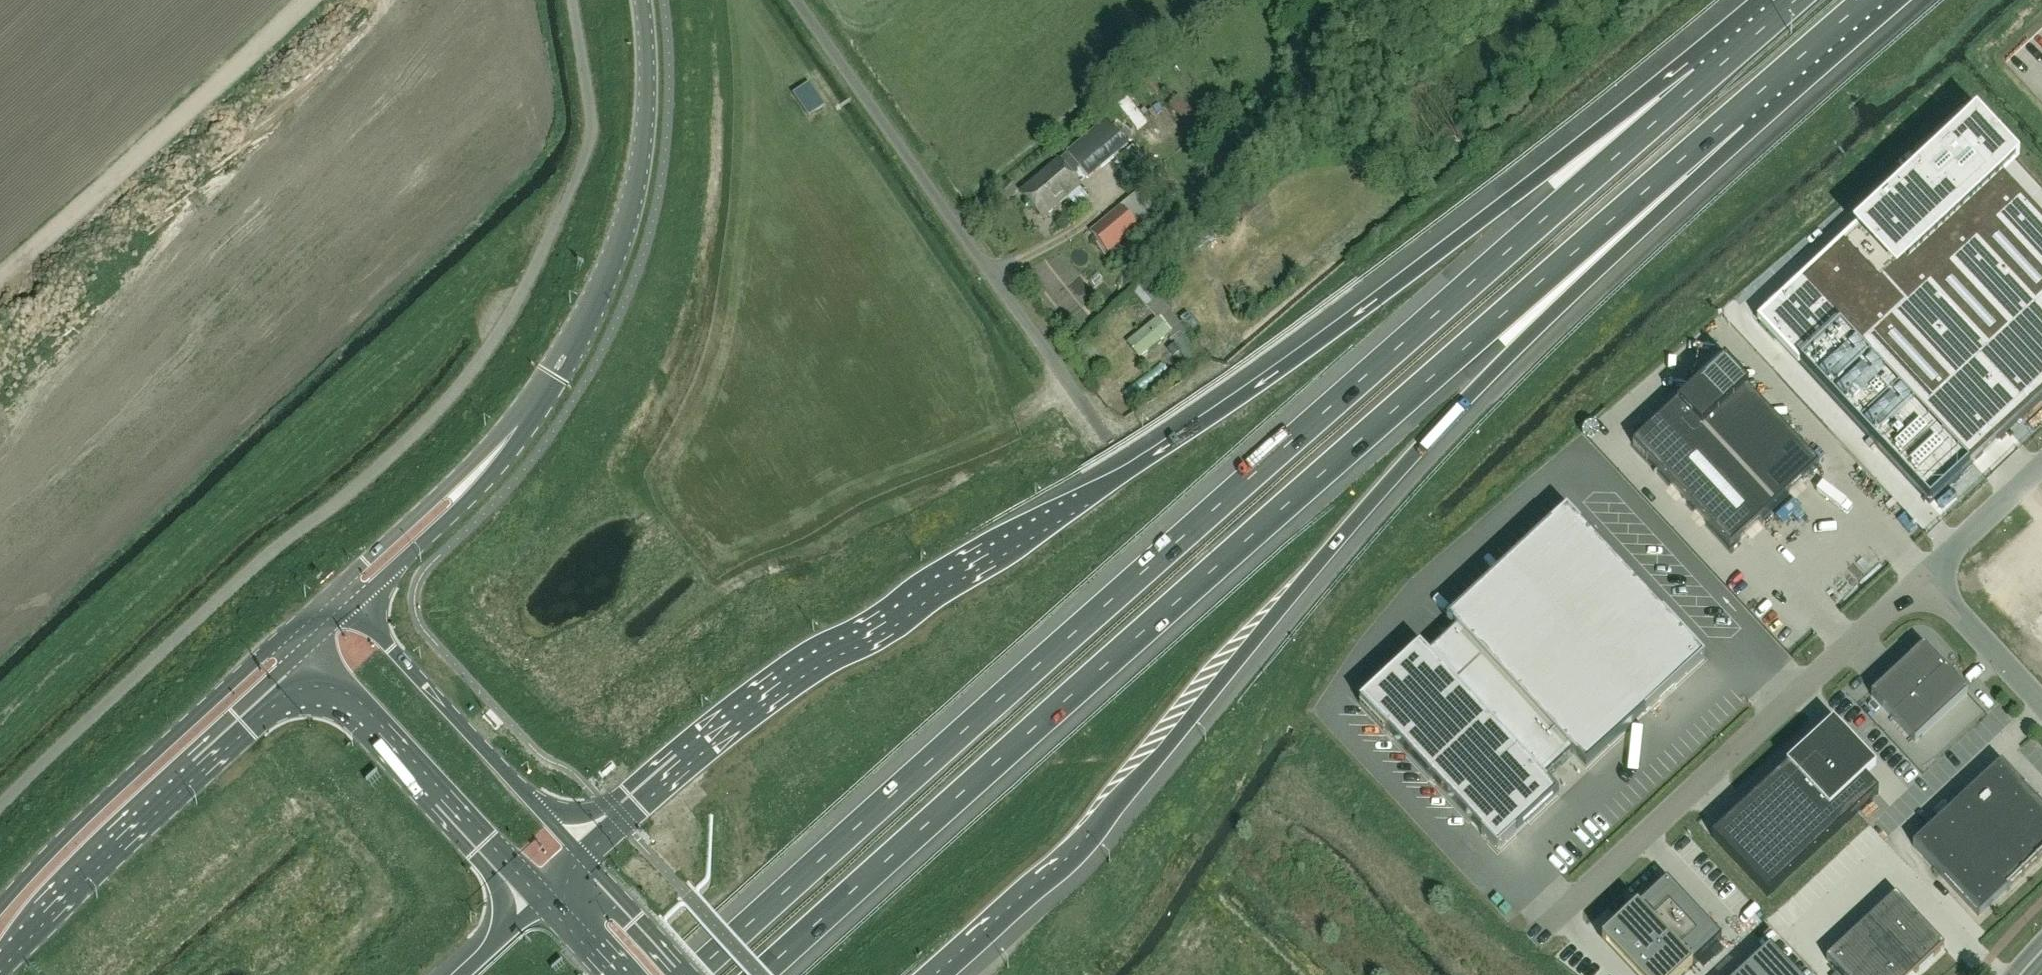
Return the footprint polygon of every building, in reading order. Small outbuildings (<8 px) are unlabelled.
[(1196,114),(1178,96),(1169,106),(1186,124),(1196,114)] [(1118,106),(1137,131),(1147,123),(1128,98),(1118,106)] [(1069,155),(1060,162),(1058,160),(1020,192),(1043,219),(1081,187),(1073,178),(1082,171),(1089,179),(1127,146),(1106,121),(1068,154),(1069,155)] [(1759,321),(1929,505),(2041,400),(2041,219),(2004,178),(1962,132),(1759,321)] [(1008,180),(996,192),(1006,204),(1019,192),(1008,180)] [(1120,206),(1090,232),(1109,254),(1139,229),(1120,206)] [(1142,280),(1131,289),(1156,318),(1127,343),(1141,358),(1168,335),(1193,362),(1205,351),(1142,280)] [(1731,547),(1820,465),(1748,388),(1750,387),(1725,360),(1691,392),(1690,390),(1633,443),(1731,547)] [(1393,676),(1363,704),(1430,778),(1497,852),(1528,824),(1559,796),(1552,789),(1545,781),(1558,769),(1572,756),(1579,764),(1586,771),(1645,715),(1704,659),(1672,626),(1620,570),(1567,514),(1508,570),(1448,626),(1452,630),(1456,634),(1444,645),(1432,657),(1428,653),(1424,648),(1393,676)] [(1897,671),(1871,696),(1882,708),(1893,719),(1920,693),(1945,671),(1934,659),(1923,647),(1897,671)] [(1920,693),(1893,719),(1904,731),(1914,743),(1941,718),(1967,694),(1956,682),(1945,671),(1920,693)] [(1797,759),(1712,838),(1767,897),(1878,794),(1865,780),(1823,735),(1797,759)] [(1979,916),(2041,858),(2041,807),(2001,763),(1913,845),(1979,916)] [(1605,939),(1650,974),(1684,974),(1720,942),(1665,883),(1605,939)] [(1875,931),(1869,936),(1905,974),(1908,974),(1912,972),(1915,974),(1917,974),(1944,950),(1895,897),(1867,923),(1875,931)] [(1863,941),(1856,933),(1828,959),(1842,974),(1905,974),(1869,936),(1863,941)] [(1740,974),(1795,974),(1770,948),(1747,968),(1740,974)]
